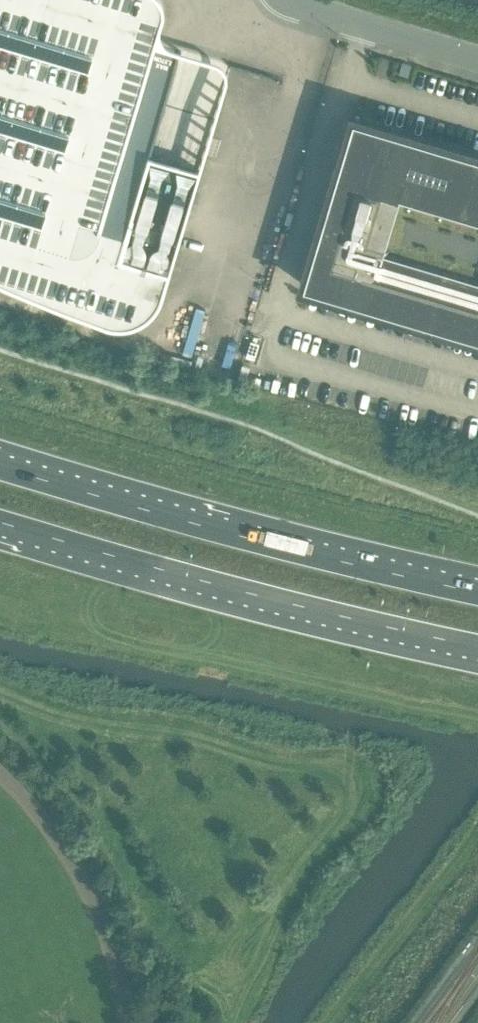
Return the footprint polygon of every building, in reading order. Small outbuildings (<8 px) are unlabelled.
[(8,287),(24,294),(40,300),(56,307),(73,313),(107,325),(113,327),(119,327),(125,327),(132,325),(137,323),(143,320),(148,317),(153,312),(156,307),(160,302),(162,296),(200,169),(150,154),(181,50),(155,42),(162,18),(163,13),(163,9),(162,4),(161,0),(0,0),(0,283),(8,287)] [(301,283),(477,336),(477,153),(352,115),(301,283)]
